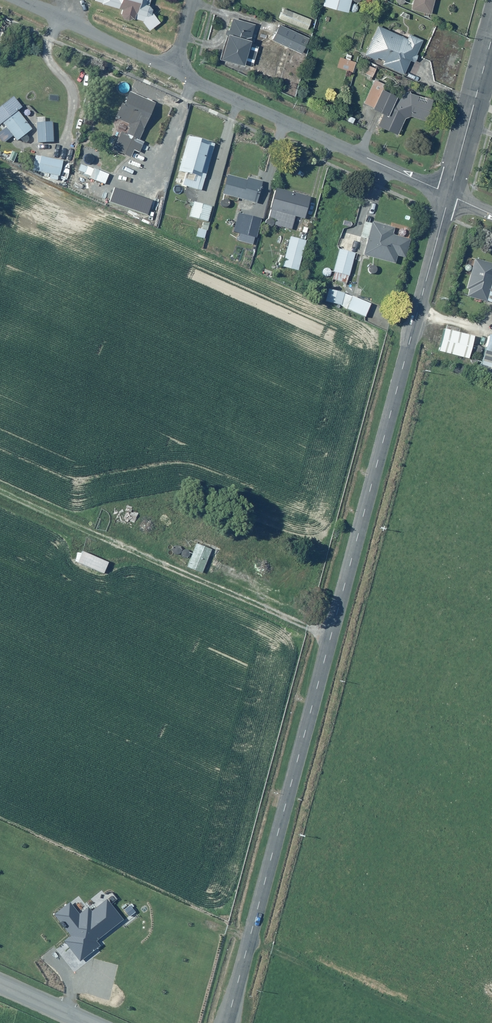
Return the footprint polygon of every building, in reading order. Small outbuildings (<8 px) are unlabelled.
[(94,0),(121,8),(120,10),(123,17),(129,19),(134,17),(142,20),(149,29),(160,20),(147,5),(149,0),(94,0)] [(347,12),(350,0),(322,0),(321,5),(347,12)] [(411,9),(430,13),(433,0),(413,0),(411,9)] [(279,18),(307,29),(311,18),(283,7),(279,18)] [(256,23),(232,16),(218,57),(242,65),(244,60),(253,63),(259,45),(250,42),(256,23)] [(406,37),(378,23),(363,52),(377,59),(378,58),(384,61),(383,63),(403,73),(409,61),(413,62),(418,53),(416,52),(422,41),(408,34),(406,37)] [(278,24),(271,39),(301,53),(308,38),(278,24)] [(356,60),(339,57),(336,68),(353,72),(356,60)] [(367,61),(363,72),(372,75),(376,65),(367,61)] [(397,133),(403,118),(410,115),(423,121),(432,101),(426,98),(425,102),(418,99),(419,95),(402,88),(401,91),(375,80),(374,81),(365,103),(385,112),(379,125),(397,133)] [(155,104),(128,91),(116,116),(130,123),(125,133),(122,132),(113,150),(130,157),(133,150),(139,153),(144,142),(138,140),(155,104)] [(16,140),(32,128),(17,109),(21,107),(13,96),(0,106),(0,123),(1,122),(5,126),(0,130),(0,139),(3,143),(13,136),(16,140)] [(52,121),(37,122),(37,142),(53,142),(52,121)] [(214,141),(188,134),(178,170),(185,172),(182,185),(202,190),(214,141)] [(62,160),(35,154),(32,169),(59,175),(62,160)] [(99,170),(81,163),(77,171),(98,179),(96,182),(104,185),(110,171),(99,168),(99,170)] [(228,175),(223,194),(257,202),(262,180),(246,176),(246,179),(228,175)] [(308,195),(276,187),(269,217),(275,219),(273,225),(292,229),(295,217),(303,219),(308,195)] [(212,206),(195,202),(194,201),(190,216),(208,220),(212,206)] [(261,218),(237,211),(232,231),(238,233),(236,240),(253,245),(261,218)] [(367,237),(363,254),(395,263),(397,256),(405,258),(409,239),(393,235),(395,228),(365,221),(361,236),(367,237)] [(207,228),(198,227),(197,237),(206,238),(207,228)] [(306,239),(290,235),(282,266),(299,270),(306,239)] [(354,253),(340,249),(332,279),(347,283),(354,253)] [(474,258),(464,293),(491,302),(491,278),(491,263),(474,258)] [(331,286),(325,300),(365,317),(371,302),(331,286)] [(442,329),(436,349),(467,358),(473,338),(442,329)] [(488,335),(480,366),(491,368),(490,376),(491,377),(491,336),(488,335)] [(211,549),(196,543),(186,566),(202,572),(211,549)] [(83,548),(76,561),(101,574),(108,562),(83,548)] [(69,934),(64,938),(80,958),(103,941),(100,938),(127,917),(108,894),(91,907),(89,904),(79,912),(71,901),(53,914),(69,934)]
